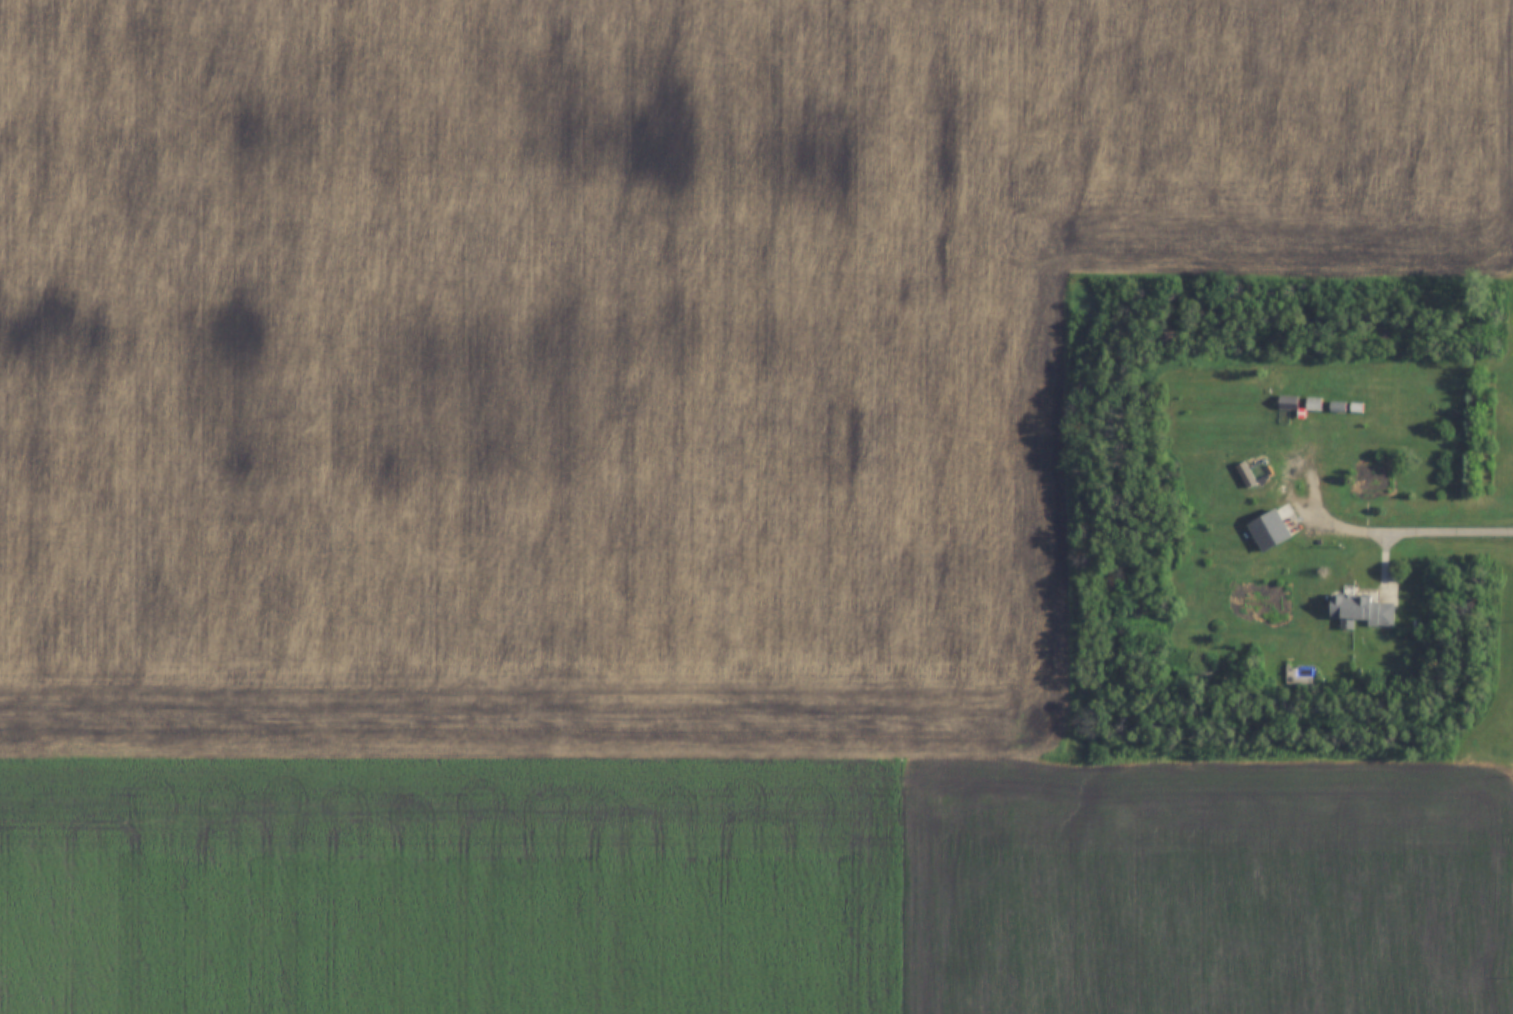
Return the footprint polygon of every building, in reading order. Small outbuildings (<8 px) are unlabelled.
[(1297,424),(1297,401),(1279,401),(1279,424),(1297,424)] [(1313,401),(1308,401),(1309,410),(1320,408),(1320,404),(1314,405),(1313,401)] [(1278,509),(1248,524),(1262,553),(1292,539),(1278,509)] [(1332,618),(1341,618),(1341,629),(1355,629),(1355,624),(1395,625),(1395,597),(1332,596),(1332,618)]
